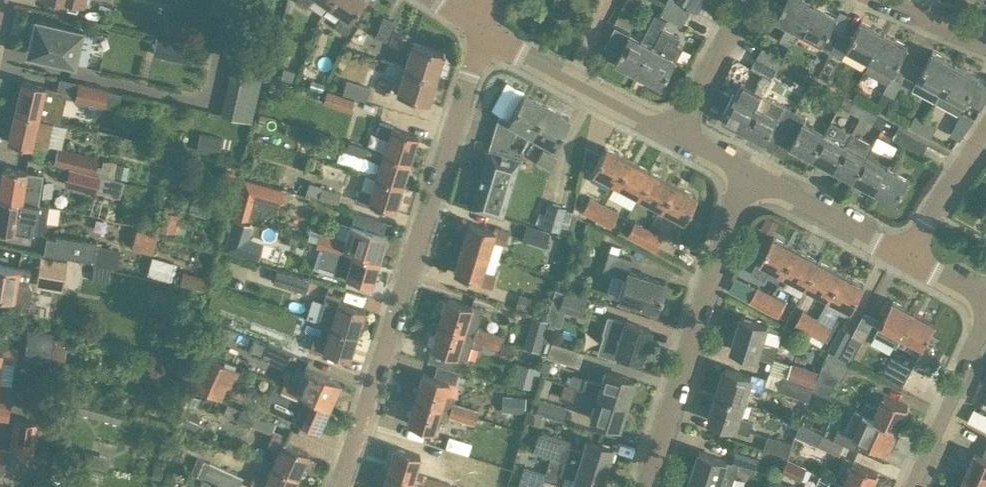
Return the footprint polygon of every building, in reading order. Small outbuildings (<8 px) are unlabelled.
[(212,8),(220,10),(223,0),(214,0),(212,8)] [(328,3),(342,13),(335,24),(344,30),(352,19),(350,17),(362,0),(330,0),(328,3)] [(634,12),(640,0),(625,0),(622,6),(634,12)] [(666,2),(687,13),(692,3),(699,7),(703,0),(667,0),(666,2)] [(799,29),(814,2),(810,0),(785,0),(776,17),(787,23),(780,37),(791,43),(799,29)] [(687,13),(666,2),(660,12),(681,23),(687,13)] [(814,2),(799,29),(822,42),(820,46),(830,52),(842,30),(832,24),(837,15),(814,2)] [(375,35),(387,39),(394,19),(383,15),(375,35)] [(165,19),(150,16),(147,28),(162,32),(165,19)] [(73,61),(80,28),(36,18),(35,20),(30,19),(26,35),(31,36),(27,50),(45,54),(45,57),(54,59),(55,57),(73,61)] [(842,30),(830,52),(841,58),(847,47),(870,59),(884,32),(861,19),(853,35),(842,30)] [(663,27),(654,45),(653,45),(639,72),(662,84),(683,45),(678,42),(681,36),(663,27)] [(388,43),(402,47),(406,35),(392,31),(388,43)] [(639,72),(653,45),(630,32),(616,59),(639,72)] [(884,90),(894,95),(913,59),(903,54),(908,44),(884,32),(870,59),(871,60),(866,69),(888,81),(884,90)] [(156,35),(151,53),(191,62),(195,44),(156,35)] [(404,65),(435,75),(442,50),(412,40),(404,65)] [(757,55),(778,67),(784,56),(763,45),(757,55)] [(902,82),(913,88),(935,100),(956,62),(933,49),(924,65),(913,59),(894,95),(895,95),(902,82)] [(261,60),(237,54),(223,114),(249,120),(261,60)] [(778,67),(757,55),(751,66),(772,77),(778,67)] [(935,100),(958,112),(966,99),(981,107),(985,99),(985,78),(956,62),(935,100)] [(389,89),(396,91),(427,100),(435,75),(404,65),(399,80),(391,78),(391,80),(379,76),(375,89),(388,93),(389,89)] [(280,77),(292,80),(295,70),(282,67),(280,77)] [(311,78),(308,86),(321,91),(324,82),(311,78)] [(15,110),(60,120),(67,90),(22,79),(15,110)] [(341,92),(365,99),(370,87),(345,79),(341,92)] [(121,91),(108,88),(78,81),(74,97),(117,108),(121,91)] [(752,87),(745,98),(735,93),(734,95),(727,108),(723,116),(745,128),(764,93),(752,87)] [(322,102),(349,110),(353,97),(326,88),(322,102)] [(712,101),(727,108),(734,95),(719,88),(712,101)] [(489,148),(520,157),(522,151),(509,143),(518,125),(530,132),(546,104),(522,91),(508,117),(499,114),(489,148)] [(784,105),(772,97),(764,93),(745,128),(766,139),(773,125),(784,131),(795,110),(784,105)] [(844,107),(847,108),(860,116),(864,108),(843,97),(837,109),(841,111),(844,107)] [(546,104),(530,132),(553,145),(569,117),(546,104)] [(864,108),(860,116),(873,123),(877,114),(864,108)] [(60,120),(15,110),(8,140),(46,149),(48,142),(61,146),(66,125),(53,122),(53,119),(60,121),(60,120)] [(795,110),(784,131),(794,136),(791,143),(812,154),(825,131),(804,120),(806,116),(795,110)] [(936,125),(925,119),(915,114),(909,125),(930,136),(936,125)] [(416,134),(391,126),(392,121),(379,118),(375,132),(387,136),(382,151),(409,159),(416,134)] [(825,131),(812,154),(834,166),(852,130),(843,125),(837,137),(825,131)] [(901,141),(906,130),(898,126),(892,136),(901,141)] [(852,130),(834,166),(855,177),(873,141),(852,130)] [(906,130),(901,141),(921,152),(927,141),(906,130)] [(220,139),(200,135),(197,150),(217,154),(220,139)] [(346,148),(363,154),(366,147),(348,141),(346,148)] [(873,141),(855,177),(876,188),(888,165),(868,154),(874,142),(873,141)] [(582,165),(591,170),(614,182),(627,158),(604,146),(600,152),(586,144),(582,165)] [(54,162),(107,175),(109,166),(96,163),(98,156),(57,146),(54,162)] [(520,157),(489,148),(472,207),(502,216),(520,157)] [(535,161),(550,169),(557,156),(543,148),(535,161)] [(375,175),(401,183),(409,159),(382,151),(375,175)] [(637,194),(649,170),(627,158),(614,182),(637,194)] [(225,178),(220,202),(231,205),(236,181),(233,180),(238,163),(226,160),(222,178),(225,178)] [(118,163),(115,176),(125,178),(128,166),(118,163)] [(37,202),(40,181),(25,179),(27,169),(3,165),(0,185),(0,196),(37,202)] [(888,165),(876,188),(897,199),(910,176),(888,165)] [(99,178),(99,174),(68,167),(65,184),(96,191),(97,187),(112,191),(115,181),(99,178)] [(659,206),(672,182),(649,170),(637,194),(659,206)] [(368,204),(369,201),(394,208),(401,183),(375,175),(370,191),(357,187),(353,200),(368,204)] [(243,177),(233,214),(247,218),(257,218),(264,216),(270,211),(276,204),(279,204),(284,189),(243,177)] [(672,182),(659,206),(682,218),(695,194),(672,182)] [(317,199),(337,204),(341,191),(321,185),(317,199)] [(581,211),(595,219),(604,202),(589,194),(581,211)] [(37,202),(0,196),(0,228),(17,230),(40,232),(45,227),(49,204),(37,202)] [(205,215),(209,204),(192,199),(188,210),(205,215)] [(334,213),(336,205),(317,200),(315,207),(334,213)] [(541,223),(566,231),(570,215),(564,213),(566,206),(548,200),(541,223)] [(619,209),(604,202),(595,219),(610,226),(619,209)] [(179,214),(162,210),(157,229),(174,234),(179,214)] [(778,221),(767,215),(762,223),(773,229),(778,221)] [(263,242),(246,237),(250,223),(233,217),(223,249),(257,260),(263,242)] [(343,247),(378,258),(386,233),(340,219),(335,237),(345,240),(343,247)] [(626,235),(641,243),(649,227),(634,219),(626,235)] [(508,233),(493,229),(469,221),(461,246),(486,254),(486,253),(498,257),(503,243),(505,244),(508,233)] [(521,238),(545,245),(550,230),(526,223),(521,238)] [(138,226),(133,244),(153,248),(157,231),(138,226)] [(663,234),(649,227),(641,243),(655,250),(663,234)] [(328,248),(331,236),(317,232),(314,244),(328,248)] [(46,236),(44,252),(93,260),(93,262),(117,266),(119,251),(100,247),(102,241),(56,234),(56,238),(46,236)] [(295,236),(287,234),(285,241),(292,244),(295,236)] [(778,280),(795,247),(772,235),(760,259),(771,265),(766,274),(778,280)] [(343,247),(345,240),(335,237),(331,236),(328,248),(339,251),(332,274),(344,277),(345,275),(371,283),(378,258),(343,247)] [(495,272),(482,268),(486,254),(461,246),(453,271),(478,279),(477,283),(491,287),(495,272)] [(805,283),(818,259),(795,247),(778,280),(779,281),(784,271),(805,283)] [(663,281),(628,270),(632,257),(608,250),(602,270),(624,277),(618,297),(655,308),(663,281)] [(36,286),(76,292),(80,261),(41,255),(36,286)] [(174,263),(152,257),(147,274),(169,280),(174,263)] [(828,295),(841,271),(818,259),(805,283),(828,295)] [(14,296),(14,301),(27,303),(30,301),(32,287),(28,283),(31,268),(0,263),(0,293),(14,296)] [(107,282),(109,266),(93,263),(90,280),(107,282)] [(272,281),(305,291),(309,278),(276,268),(272,281)] [(841,271),(828,295),(851,307),(864,283),(841,271)] [(763,308),(772,292),(758,285),(755,290),(751,287),(746,295),(751,298),(750,301),(763,308)] [(558,307),(581,315),(587,296),(563,289),(558,307)] [(515,306),(534,312),(539,298),(519,292),(515,306)] [(772,292),(763,308),(779,316),(787,300),(772,292)] [(363,307),(338,300),(325,296),(318,320),(356,332),(363,307)] [(437,322),(515,347),(516,344),(503,339),(503,341),(500,340),(502,334),(477,326),(483,309),(445,297),(437,322)] [(902,333),(914,310),(892,298),(880,322),(902,333)] [(811,331),(819,316),(803,308),(795,323),(811,331)] [(912,366),(900,359),(905,351),(916,357),(936,321),(914,310),(902,333),(879,375),(900,386),(912,366)] [(730,347),(757,355),(773,360),(783,330),(768,323),(741,315),(730,347)] [(610,316),(606,328),(601,345),(640,357),(649,327),(624,319),(623,320),(610,316)] [(819,316),(811,331),(824,339),(832,324),(819,316)] [(329,324),(325,339),(312,336),(308,349),(321,353),(323,348),(348,356),(356,332),(318,320),(317,320),(329,324)] [(515,347),(437,322),(429,346),(467,358),(471,345),(480,348),(482,343),(501,349),(500,352),(513,356),(515,347)] [(829,348),(841,354),(852,334),(853,331),(840,325),(829,348)] [(541,335),(526,331),(522,346),(537,350),(541,335)] [(199,351),(201,352),(215,357),(220,345),(207,335),(204,332),(199,351)] [(25,350),(49,354),(51,337),(27,334),(25,350)] [(852,334),(841,354),(852,360),(862,340),(852,334)] [(547,355),(578,365),(583,350),(552,340),(547,355)] [(261,356),(284,367),(290,352),(268,341),(261,356)] [(13,382),(16,361),(18,346),(2,345),(2,350),(0,349),(0,380),(9,381),(13,382)] [(852,360),(841,354),(829,348),(824,359),(822,367),(813,389),(829,395),(838,376),(842,378),(852,360)] [(191,384),(221,396),(226,384),(232,387),(240,369),(205,354),(191,384)] [(538,366),(530,364),(517,360),(511,381),(532,387),(538,366)] [(784,375),(814,384),(819,371),(791,361),(787,375),(784,374),(784,375)] [(475,416),(478,408),(453,401),(454,397),(443,393),(447,380),(455,382),(458,369),(437,363),(433,376),(421,372),(413,396),(475,416)] [(305,365),(297,382),(294,389),(329,405),(339,381),(315,370),(305,365)] [(717,389),(716,392),(743,401),(747,387),(763,392),(767,379),(725,365),(721,378),(717,378),(715,386),(717,389)] [(576,386),(626,402),(633,379),(604,370),(600,381),(585,376),(581,387),(576,385),(576,386)] [(784,375),(779,389),(809,400),(814,384),(784,375)] [(329,405),(294,389),(297,382),(285,376),(282,383),(272,379),(265,395),(265,398),(265,402),(267,404),(290,414),(294,416),(293,417),(318,428),(329,405)] [(0,380),(0,416),(8,417),(10,404),(13,382),(9,381),(0,380)] [(626,402),(576,386),(572,399),(582,402),(583,398),(594,402),(589,416),(618,426),(626,402)] [(708,417),(734,425),(733,429),(749,434),(753,421),(738,416),(743,401),(716,392),(708,417)] [(861,409),(897,425),(907,403),(883,392),(877,405),(866,400),(861,409)] [(475,416),(413,396),(405,421),(432,429),(436,415),(447,419),(448,414),(473,423),(475,416)] [(120,422),(123,412),(70,397),(67,408),(120,422)] [(511,412),(523,412),(524,397),(512,397),(511,412)] [(535,410),(562,418),(565,406),(539,398),(535,410)] [(235,419),(250,425),(255,414),(240,407),(235,419)] [(968,419),(985,429),(985,413),(974,407),(968,419)] [(562,418),(535,410),(527,408),(524,419),(538,424),(541,413),(562,419),(562,418)] [(833,437),(845,443),(857,448),(862,437),(889,448),(893,448),(900,433),(896,427),(897,425),(861,409),(861,411),(856,408),(846,429),(839,426),(833,437)] [(193,427),(199,415),(188,410),(183,422),(193,427)] [(9,448),(34,451),(38,421),(14,417),(9,448)] [(845,443),(833,437),(801,422),(787,456),(794,459),(804,437),(840,453),(845,443)] [(586,436),(582,449),(568,445),(570,439),(543,430),(538,433),(533,449),(603,471),(612,444),(586,436)] [(308,451),(283,440),(284,436),(272,431),(267,444),(278,449),(272,463),(297,475),(308,451)] [(764,446),(787,454),(792,442),(768,434),(764,446)] [(9,466),(13,449),(0,446),(0,474),(9,466)] [(394,446),(386,470),(412,478),(415,467),(419,454),(394,446)] [(603,471),(533,449),(532,449),(550,455),(545,472),(524,465),(518,485),(525,486),(540,486),(544,475),(558,480),(560,473),(573,477),(569,486),(598,486),(603,471)] [(698,449),(689,479),(714,486),(732,486),(738,467),(754,472),(759,457),(736,450),(733,460),(698,449)] [(985,482),(985,454),(975,449),(964,472),(985,482)] [(443,466),(463,468),(464,451),(444,450),(443,466)] [(794,459),(787,456),(782,470),(801,479),(807,465),(794,459)] [(229,486),(238,486),(243,476),(197,457),(191,471),(229,486)] [(857,486),(869,486),(877,469),(853,458),(843,481),(857,486)] [(161,476),(164,465),(154,463),(152,474),(161,476)] [(297,475),(272,463),(265,478),(254,473),(248,486),(249,486),(292,486),(297,475)] [(381,486),(421,486),(422,482),(412,478),(386,470),(381,486)] [(964,472),(958,486),(985,486),(985,482),(964,472)] [(812,486),(824,486),(827,477),(817,474),(812,486)] [(425,475),(422,482),(421,486),(435,486),(438,478),(425,475)] [(843,481),(842,482),(832,477),(827,486),(857,486),(843,481)] [(214,481),(213,483),(202,478),(198,486),(226,486),(214,481)] [(450,482),(438,478),(435,486),(449,486),(450,482)] [(686,486),(714,486),(689,479),(686,486)]
